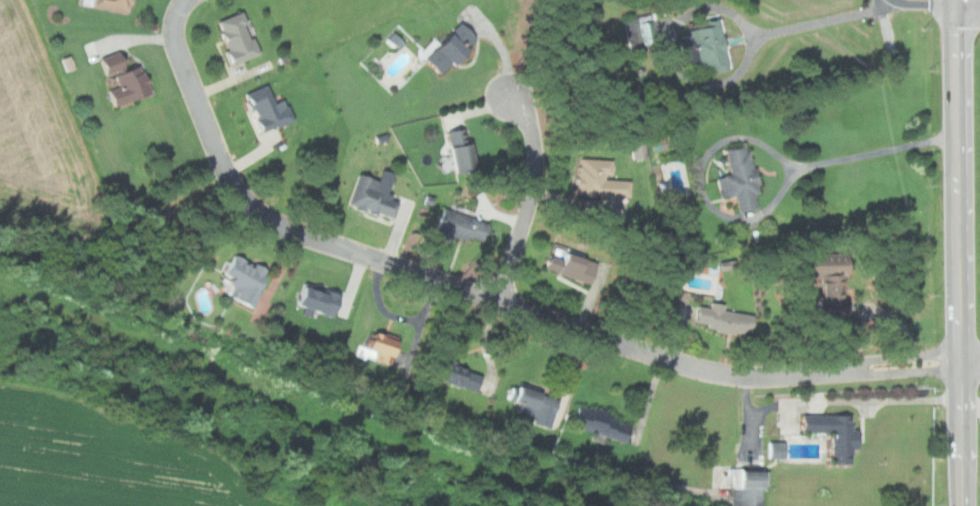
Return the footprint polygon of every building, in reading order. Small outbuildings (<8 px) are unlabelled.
[(130,0),(83,0),(83,5),(129,10),(130,0)] [(234,63),(262,54),(247,10),(219,20),(234,63)] [(657,47),(655,14),(626,17),(629,49),(657,47)] [(431,60),(446,72),(454,61),(459,65),(481,36),(461,21),(431,60)] [(686,28),(692,72),(731,67),(725,22),(686,28)] [(120,67),(113,51),(94,59),(101,75),(120,67)] [(111,72),(116,85),(104,89),(110,106),(148,92),(138,63),(111,72)] [(290,120),(282,98),(271,102),(265,84),(239,93),(245,110),(249,109),(257,132),(290,120)] [(470,142),(465,143),(463,128),(450,130),(457,172),(475,169),(470,142)] [(645,157),(643,140),(628,142),(630,158),(645,157)] [(727,149),(747,145),(748,152),(752,151),(756,167),(759,167),(763,185),(761,185),(762,192),(756,193),(759,208),(741,212),(738,194),(724,197),(719,175),(732,173),(727,149)] [(614,159),(580,157),(578,194),(631,197),(632,179),(613,178),(614,159)] [(400,199),(384,194),(388,181),(358,172),(348,203),(394,218),(400,199)] [(430,236),(448,242),(450,236),(465,240),(466,237),(480,241),(486,222),(439,208),(430,236)] [(498,235),(497,208),(458,210),(459,237),(498,235)] [(547,269),(593,284),(600,262),(554,247),(547,269)] [(226,295),(250,307),(258,291),(255,290),(265,270),(231,253),(219,276),(232,283),(226,295)] [(851,275),(850,255),(821,256),(822,276),(851,275)] [(337,295),(297,283),(290,304),(301,307),(300,308),(330,317),(337,295)] [(757,312),(700,303),(696,326),(753,336),(757,312)] [(395,337),(380,332),(379,335),(368,331),(362,348),(380,354),(378,361),(386,364),(395,337)] [(473,390),(479,372),(429,357),(423,375),(473,390)] [(547,428),(556,399),(513,385),(508,400),(515,402),(513,410),(532,416),(530,423),(547,428)] [(608,411),(591,406),(590,409),(575,405),(569,426),(624,442),(629,424),(606,417),(608,411)] [(850,463),(849,414),(798,415),(798,432),(828,432),(828,463),(850,463)] [(766,458),(782,457),(781,441),(765,442),(766,458)] [(760,471),(736,470),(735,488),(745,488),(745,505),(758,505),(760,471)]
